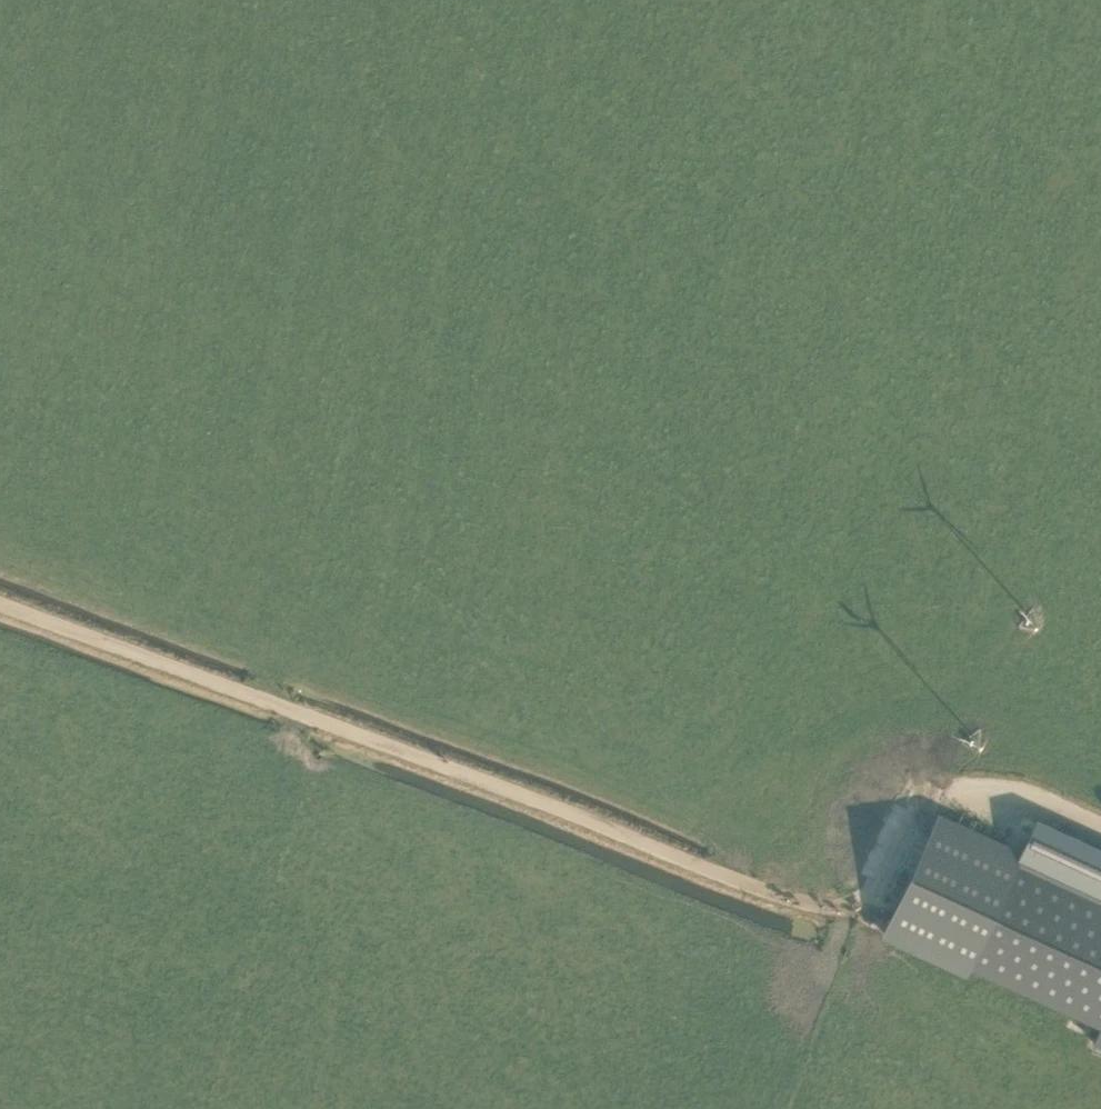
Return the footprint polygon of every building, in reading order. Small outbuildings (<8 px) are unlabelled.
[(933,818),(881,933),(968,973),(970,969),(1019,862),(1020,858),(1019,858),(933,818)] [(1019,862),(1100,899),(1100,853),(1035,823),(1019,858),(1020,858),(1019,862)] [(970,969),(1100,1028),(1100,1029),(1100,899),(1019,862),(970,969)] [(1100,1028),(1093,1044),(1100,1047),(1100,1029),(1100,1028)]
